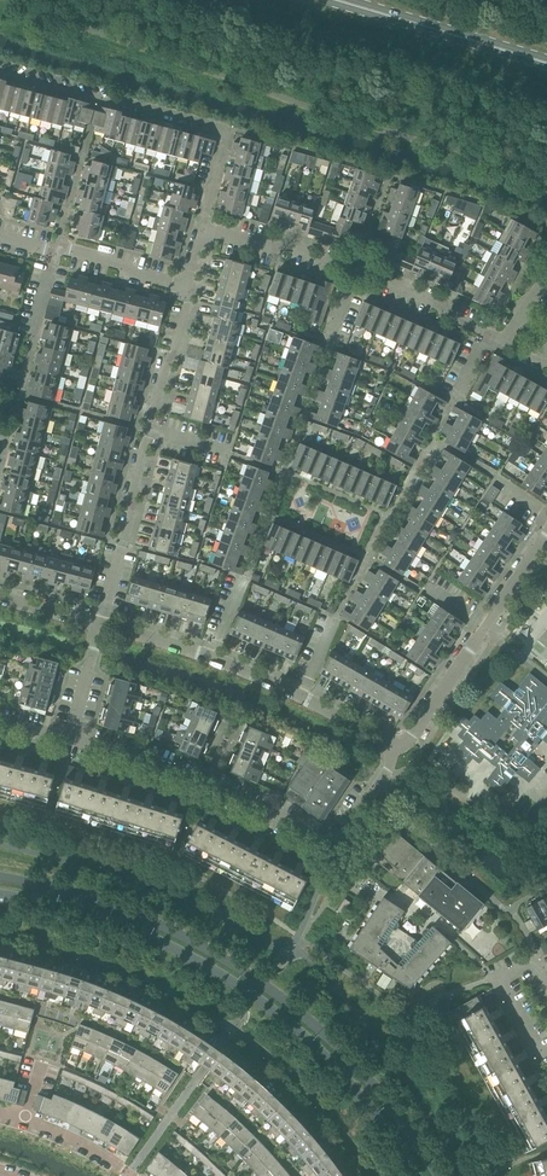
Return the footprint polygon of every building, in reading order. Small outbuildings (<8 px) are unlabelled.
[(10,112),(17,87),(7,85),(6,85),(1,106),(0,105),(0,106),(0,109),(10,112)] [(10,112),(21,115),(27,90),(17,87),(10,112)] [(21,115),(31,117),(38,93),(27,90),(21,115)] [(31,117),(42,120),(48,96),(38,93),(31,117)] [(42,120),(52,123),(59,99),(48,96),(42,120)] [(64,122),(74,125),(81,101),(70,98),(69,101),(64,122)] [(63,126),(64,122),(69,101),(59,99),(52,123),(63,126)] [(87,123),(91,124),(95,110),(91,109),(92,104),(81,101),(74,125),(85,128),(87,123)] [(95,131),(106,134),(112,109),(101,106),(100,111),(95,110),(91,124),(96,126),(95,131)] [(105,137),(115,140),(122,115),(122,116),(123,112),(112,109),(106,134),(105,137)] [(115,140),(126,143),(132,118),(122,116),(122,115),(115,140)] [(126,143),(136,145),(143,121),(132,118),(126,143)] [(136,145),(147,148),(153,124),(143,121),(136,145)] [(147,148),(157,151),(164,127),(153,124),(147,148)] [(157,151),(168,154),(174,129),(164,127),(157,151)] [(168,154),(178,157),(185,132),(174,129),(168,154)] [(178,157),(189,159),(195,135),(185,132),(178,157)] [(195,135),(189,159),(200,162),(203,153),(213,156),(217,141),(195,135)] [(234,142),(233,148),(263,157),(267,144),(242,137),(241,143),(234,142)] [(80,147),(69,144),(68,150),(79,153),(80,147)] [(237,157),(235,162),(255,167),(261,169),(264,157),(263,157),(233,148),(231,155),(237,157)] [(52,149),(49,162),(75,169),(76,162),(70,160),(72,154),(52,149)] [(306,154),(305,160),(303,166),(315,169),(316,166),(318,158),(306,154)] [(330,161),(318,158),(316,166),(321,167),(321,164),(329,166),(330,161)] [(86,164),(84,171),(110,178),(115,179),(118,167),(94,160),(92,166),(86,164)] [(49,162),(45,174),(65,179),(67,174),(73,176),(75,169),(49,162)] [(228,166),(226,173),(252,180),(255,167),(235,162),(234,167),(228,166)] [(358,168),(353,180),(379,190),(381,183),(375,181),(377,175),(358,168)] [(88,180),(87,185),(107,190),(110,178),(84,171),(82,178),(88,180)] [(230,181),(229,186),(249,192),(252,180),(226,173),(224,180),(230,181)] [(45,174),(42,186),(68,193),(70,186),(64,185),(65,179),(45,174)] [(146,174),(143,187),(149,188),(152,176),(146,174)] [(353,180),(349,192),(368,199),(370,194),(376,196),(379,190),(353,180)] [(196,187),(171,181),(168,194),(172,195),(198,202),(200,195),(194,193),(196,187)] [(392,187),(390,194),(415,203),(420,190),(400,183),(398,189),(392,187)] [(79,189),(77,195),(103,202),(107,190),(87,185),(85,190),(79,189)] [(42,186),(39,198),(54,202),(54,203),(59,204),(60,198),(66,200),(68,193),(42,186)] [(221,190),(220,197),(246,204),(251,205),(255,193),(249,192),(229,186),(228,192),(221,190)] [(349,192),(345,204),(370,213),(373,207),(367,204),(368,199),(349,192)] [(394,203),(392,208),(411,215),(415,203),(390,194),(388,200),(394,203)] [(80,210),(85,211),(100,215),(100,214),(103,202),(77,195),(76,202),(82,204),(80,210)] [(172,195),(169,206),(169,207),(184,211),(184,212),(189,213),(190,207),(197,209),(198,202),(172,195)] [(448,195),(446,201),(455,203),(457,198),(448,195)] [(34,196),(31,209),(57,216),(59,209),(53,208),(54,203),(54,202),(39,198),(34,196)] [(277,224),(284,226),(292,200),(279,196),(273,216),(279,217),(277,224)] [(131,197),(127,209),(133,210),(136,198),(131,197)] [(246,204),(220,197),(218,204),(224,205),(222,211),(242,217),(246,204)] [(301,231),(308,233),(312,220),(318,203),(305,199),(304,204),(298,223),(303,225),(301,231)] [(434,199),(430,208),(436,211),(440,201),(434,199)] [(458,204),(467,207),(469,201),(459,199),(458,204)] [(293,222),(298,223),(304,204),(292,200),(284,226),(291,228),(293,222)] [(5,216),(9,203),(1,201),(0,204),(0,214),(5,216)] [(469,201),(467,207),(477,210),(479,204),(469,201)] [(9,203),(5,216),(13,218),(16,205),(9,203)] [(345,204),(338,224),(351,228),(353,221),(366,226),(370,213),(345,204)] [(165,205),(161,218),(187,225),(189,218),(183,216),(184,212),(184,211),(169,207),(169,206),(165,205)] [(271,210),(263,208),(259,221),(267,224),(271,210)] [(384,211),(381,217),(407,226),(411,215),(392,208),(390,213),(384,211)] [(436,211),(430,208),(427,215),(433,218),(436,211)] [(57,216),(31,209),(28,222),(47,227),(49,221),(55,223),(57,216)] [(77,214),(76,221),(102,228),(105,215),(100,214),(100,215),(85,211),(84,216),(77,214)] [(153,229),(158,230),(178,235),(179,230),(185,232),(187,225),(161,218),(157,217),(153,229)] [(381,258),(412,271),(418,259),(417,259),(398,250),(407,226),(381,217),(377,230),(389,234),(381,258)] [(511,218),(505,230),(527,242),(530,237),(536,240),(539,233),(511,218)] [(312,220),(308,233),(340,243),(345,245),(351,228),(338,224),(336,228),(312,220)] [(102,228),(76,221),(74,228),(80,229),(78,235),(98,241),(102,228)] [(479,222),(476,229),(481,231),(485,224),(479,222)] [(423,224),(420,232),(426,234),(429,227),(423,224)] [(481,231),(476,229),(473,236),(478,238),(481,231)] [(158,230),(155,242),(181,249),(183,242),(176,241),(178,235),(158,230)] [(499,241),(503,243),(527,256),(530,250),(525,247),(527,242),(505,230),(499,241)] [(117,246),(125,248),(128,235),(120,233),(117,246)] [(128,235),(125,248),(133,250),(136,237),(128,235)] [(422,235),(418,242),(424,244),(427,238),(427,237),(422,235)] [(418,259),(412,271),(419,274),(421,268),(426,270),(438,243),(427,238),(424,244),(423,247),(422,246),(417,259),(418,259)] [(181,249),(155,242),(152,255),(171,260),(173,254),(179,256),(181,249)] [(438,243),(426,270),(431,273),(429,278),(435,281),(449,250),(450,248),(438,243)] [(466,243),(463,250),(468,252),(471,246),(466,243)] [(503,243),(497,254),(515,264),(518,259),(524,262),(527,256),(503,243)] [(449,250),(435,281),(442,284),(444,278),(450,281),(460,257),(461,255),(449,250)] [(463,250),(461,255),(460,257),(465,260),(468,252),(463,250)] [(493,252),(487,263),(515,278),(518,272),(513,269),(515,264),(497,254),(493,252)] [(228,259),(225,271),(248,277),(251,265),(228,259)] [(6,263),(0,284),(0,287),(13,290),(12,293),(20,295),(25,276),(18,274),(20,267),(6,263)] [(481,274),(485,276),(503,286),(506,281),(512,284),(515,278),(487,263),(481,274)] [(458,270),(456,276),(464,279),(466,274),(458,270)] [(225,271),(222,282),(245,288),(248,277),(225,271)] [(270,294),(281,298),(288,275),(277,271),(270,294)] [(65,301),(77,304),(85,276),(80,275),(78,279),(71,277),(67,292),(65,301)] [(281,298),(292,301),(299,279),(288,275),(281,298)] [(77,304),(89,307),(95,284),(88,282),(89,277),(85,276),(77,304)] [(464,279),(456,276),(450,289),(458,292),(464,279)] [(485,276),(479,287),(503,300),(506,294),(501,291),(503,286),(485,276)] [(292,301),(303,305),(310,282),(299,279),(292,301)] [(314,309),(310,320),(322,324),(335,284),(323,280),(321,286),(314,309)] [(89,307),(101,310),(108,282),(104,281),(102,286),(95,284),(89,307)] [(101,310),(113,313),(119,290),(112,288),(113,283),(108,282),(101,310)] [(222,282),(219,293),(242,299),(245,288),(222,282)] [(303,305),(314,309),(321,286),(310,282),(303,305)] [(113,313),(125,316),(132,288),(127,287),(126,292),(119,290),(113,313)] [(503,300),(479,287),(473,299),(491,308),(494,303),(500,306),(503,300)] [(64,301),(65,301),(67,292),(53,288),(50,297),(64,301)] [(125,316),(137,320),(143,296),(136,294),(137,290),(132,288),(125,316)] [(219,293),(216,304),(239,310),(242,299),(219,293)] [(137,320),(149,323),(156,295),(151,294),(150,298),(143,296),(137,320)] [(156,295),(149,323),(161,326),(167,303),(160,301),(161,296),(156,295)] [(62,308),(64,301),(50,297),(48,304),(62,308)] [(355,323),(366,328),(375,306),(364,302),(355,323)] [(61,314),(62,308),(48,304),(47,311),(61,314)] [(213,316),(216,317),(216,316),(236,322),(236,321),(239,310),(216,304),(213,316)] [(366,328),(377,333),(386,311),(375,306),(366,328)] [(13,320),(15,313),(0,309),(0,316),(13,320)] [(59,322),(61,314),(47,311),(45,318),(59,322)] [(377,333),(387,337),(397,316),(386,311),(377,333)] [(216,317),(213,328),(236,334),(239,322),(236,321),(236,322),(216,316),(216,317)] [(387,337),(398,342),(407,320),(397,316),(387,337)] [(15,354),(19,339),(12,337),(16,324),(0,320),(0,350),(15,354)] [(398,342),(408,347),(418,325),(407,320),(398,342)] [(44,329),(43,333),(71,341),(75,329),(51,322),(49,330),(44,329)] [(408,347),(419,351),(429,329),(418,325),(408,347)] [(213,328),(210,339),(233,345),(236,334),(213,328)] [(271,328),(267,339),(278,343),(282,332),(271,328)] [(419,351),(430,356),(439,334),(429,329),(419,351)] [(306,330),(305,335),(317,340),(319,336),(306,331),(307,330),(306,330)] [(47,339),(45,347),(68,353),(71,341),(43,333),(42,338),(47,339)] [(430,356),(440,360),(450,339),(439,334),(430,356)] [(296,337),(291,348),(311,355),(313,349),(322,352),(323,347),(296,337)] [(210,339),(207,350),(230,356),(233,345),(210,339)] [(450,339),(440,360),(451,365),(461,343),(450,339)] [(126,342),(123,355),(151,362),(152,357),(148,356),(150,349),(126,342)] [(38,352),(37,357),(65,365),(68,353),(45,347),(43,354),(38,352)] [(291,348),(288,359),(316,369),(317,364),(309,361),(311,355),(291,348)] [(0,350),(0,380),(1,380),(4,367),(11,369),(15,354),(0,350)] [(207,350),(205,361),(204,361),(224,366),(224,367),(227,368),(230,356),(207,350)] [(339,358),(337,365),(356,372),(361,360),(333,350),(331,355),(339,358)] [(484,396),(490,385),(502,364),(502,365),(505,359),(493,353),(473,390),(484,396)] [(123,355),(120,367),(143,373),(145,366),(150,367),(151,362),(123,355)] [(40,363),(38,370),(62,377),(65,365),(37,357),(36,362),(40,363)] [(288,359),(284,370),(303,377),(305,371),(314,374),(316,369),(288,359)] [(201,360),(198,372),(221,378),(224,367),(224,366),(204,361),(205,361),(201,360)] [(490,385),(500,391),(512,370),(502,365),(502,364),(490,385)] [(326,368),(325,372),(352,382),(356,372),(337,365),(335,371),(326,368)] [(120,367),(117,378),(145,386),(146,381),(141,380),(143,373),(120,367)] [(401,372),(408,376),(411,371),(404,367),(401,372)] [(62,377),(38,370),(37,377),(32,376),(32,377),(31,381),(59,389),(63,390),(67,378),(62,377)] [(284,370),(280,381),(308,391),(309,386),(301,383),(303,377),(284,370)] [(500,391),(510,396),(522,376),(512,370),(500,391)] [(411,371),(408,376),(414,379),(417,375),(411,371)] [(198,372),(195,383),(218,389),(221,378),(198,372)] [(331,380),(329,386),(349,393),(352,382),(325,372),(323,377),(331,380)] [(510,396),(520,402),(532,381),(522,376),(510,396)] [(117,378),(114,390),(137,397),(139,389),(144,391),(145,386),(117,378)] [(422,383),(428,387),(431,382),(424,378),(422,383)] [(59,389),(31,381),(29,386),(34,387),(32,395),(55,401),(59,389)] [(280,381),(276,392),(295,399),(297,393),(306,396),(308,391),(280,381)] [(520,402),(531,408),(542,387),(532,381),(520,402)] [(431,382),(428,387),(435,391),(437,386),(431,382)] [(195,383),(192,394),(215,400),(218,389),(195,383)] [(318,390),(317,394),(345,404),(349,393),(329,386),(327,393),(318,390)] [(421,387),(415,398),(433,408),(436,402),(444,406),(447,402),(421,387)] [(531,408),(541,414),(546,403),(546,390),(542,387),(531,408)] [(114,390),(110,402),(138,410),(140,405),(135,404),(137,397),(114,390)] [(276,392),(272,403),(300,413),(302,408),(293,405),(295,399),(276,392)] [(192,394),(189,405),(212,411),(215,400),(192,394)] [(324,402),(321,408),(341,415),(345,404),(317,394),(315,399),(324,402)] [(415,398),(410,408),(436,422),(438,418),(430,414),(433,408),(415,398)] [(23,408),(22,412),(50,420),(53,408),(30,401),(28,409),(23,408)] [(138,410),(110,402),(107,414),(131,421),(133,413),(137,414),(138,410)] [(272,403),(268,414),(287,421),(289,416),(298,419),(300,413),(272,403)] [(464,406),(475,412),(477,409),(466,403),(464,406)] [(212,411),(189,405),(186,417),(209,423),(212,411)] [(461,415),(458,421),(476,431),(481,420),(455,406),(453,411),(461,415)] [(341,415),(321,408),(319,414),(311,411),(309,416),(337,427),(341,415)] [(410,408),(404,418),(422,428),(425,422),(433,427),(436,422),(410,408)] [(477,409),(475,412),(482,416),(484,412),(477,408),(477,409)] [(26,418),(24,425),(47,432),(50,420),(22,412),(21,417),(26,418)] [(268,414),(264,425),(292,435),(294,430),(285,427),(287,421),(268,414)] [(489,420),(495,424),(498,419),(492,415),(489,420)] [(404,418),(398,428),(424,443),(427,438),(419,434),(422,428),(404,418)] [(498,419),(495,424),(502,427),(505,423),(498,419)] [(129,428),(101,420),(97,432),(102,434),(130,441),(131,436),(127,435),(129,428)] [(446,423),(444,427),(470,441),(476,431),(458,421),(454,427),(446,423)] [(17,431),(16,436),(44,444),(47,432),(24,425),(22,433),(17,431)] [(264,425),(260,436),(279,442),(282,436),(290,439),(292,435),(264,425)] [(509,431),(515,435),(518,430),(512,426),(509,431)] [(470,441),(444,427),(442,431),(450,436),(446,442),(464,452),(470,441)] [(398,428),(393,438),(411,448),(414,442),(422,447),(424,443),(398,428)] [(518,430),(515,435),(522,439),(525,434),(518,430)] [(102,434),(99,446),(122,452),(124,445),(129,446),(130,441),(102,434)] [(19,442),(17,449),(41,455),(44,444),(16,436),(15,441),(19,442)] [(64,436),(61,448),(68,450),(71,438),(64,436)] [(260,436),(256,446),(284,456),(286,452),(277,449),(279,442),(260,436)] [(357,443),(363,447),(366,442),(359,438),(357,443)] [(411,448),(393,438),(387,449),(413,463),(416,459),(408,454),(411,448)] [(291,465),(302,470),(312,448),(301,443),(291,465)] [(367,449),(373,452),(376,447),(369,444),(367,449)] [(99,446),(96,457),(124,465),(125,460),(120,459),(122,452),(99,446)] [(284,456),(256,446),(252,458),(271,465),(274,458),(282,461),(284,456)] [(376,447),(373,452),(380,456),(382,451),(376,447)] [(302,470),(313,474),(323,453),(312,448),(302,470)] [(11,455),(9,460),(38,467),(41,455),(17,449),(15,456),(11,455)] [(450,459),(447,465),(464,475),(471,465),(445,449),(443,454),(450,459)] [(313,474),(324,479),(333,457),(323,453),(313,474)] [(388,460),(394,463),(396,458),(390,455),(388,460)] [(536,465),(546,472),(546,458),(543,456),(536,465)] [(96,457),(93,469),(116,476),(118,468),(122,470),(124,465),(96,457)] [(324,479),(334,484),(344,462),(333,457),(324,479)] [(396,458),(394,463),(401,467),(403,462),(396,458)] [(175,459),(172,470),(195,476),(198,465),(175,459)] [(13,466),(11,473),(34,479),(38,467),(9,460),(8,465),(13,466)] [(334,484),(345,488),(354,466),(344,462),(334,484)] [(250,465),(246,476),(274,486),(275,481),(267,478),(269,472),(250,465)] [(436,465),(433,470),(458,485),(464,475),(447,465),(443,470),(436,465)] [(530,475),(546,486),(546,472),(536,465),(530,475)] [(345,488),(356,493),(365,471),(354,466),(345,488)] [(93,469),(89,481),(117,489),(119,484),(114,483),(116,476),(93,469)] [(172,470),(169,481),(192,488),(195,476),(172,470)] [(438,479),(435,484),(452,495),(458,485),(433,470),(430,474),(438,479)] [(356,493),(366,497),(376,476),(365,471),(356,493)] [(4,479),(3,484),(31,491),(34,479),(11,473),(9,480),(4,479)] [(530,475),(523,485),(540,496),(544,490),(546,492),(546,486),(530,475)] [(246,476),(242,487),(261,494),(263,488),(272,491),(274,486),(246,476)] [(366,497),(377,502),(386,480),(376,476),(366,497)] [(86,480),(83,492),(86,493),(110,499),(111,492),(116,493),(117,489),(89,481),(86,480)] [(386,480),(377,502),(388,507),(397,485),(386,480)] [(169,481),(166,493),(189,499),(192,488),(169,481)] [(3,484),(2,489),(7,490),(5,497),(28,503),(31,504),(34,492),(31,491),(3,484)] [(423,485),(421,489),(446,505),(452,495),(435,484),(431,490),(423,485)] [(493,485),(485,498),(492,503),(500,490),(493,485)] [(242,487),(238,498),(266,508),(267,503),(259,500),(261,494),(242,487)] [(426,498),(422,504),(440,515),(446,505),(421,489),(418,493),(426,498)] [(86,493),(83,505),(111,512),(112,508),(108,506),(110,499),(86,493)] [(166,493),(163,504),(186,510),(191,511),(194,500),(189,499),(166,493)] [(5,497),(3,504),(0,503),(0,509),(25,515),(28,503),(5,497)] [(238,498),(234,509),(253,516),(255,509),(264,513),(266,508),(238,498)] [(163,504),(160,515),(183,521),(186,510),(163,504)] [(411,505),(408,509),(433,525),(440,515),(422,504),(419,510),(411,505)] [(83,505),(80,517),(103,523),(105,516),(110,517),(111,512),(83,505)] [(234,509),(230,520),(258,530),(259,525),(251,522),(253,516),(234,509)] [(413,518),(410,524),(427,534),(433,525),(408,509),(406,513),(413,518)] [(505,512),(498,522),(523,538),(526,534),(518,529),(522,523),(505,512)] [(160,515),(157,526),(180,532),(183,521),(160,515)] [(103,523),(80,517),(77,529),(105,537),(106,532),(101,530),(103,523)] [(230,520),(226,531),(245,538),(248,531),(256,534),(258,530),(230,520)] [(498,522),(492,531),(509,543),(513,537),(520,542),(523,538),(498,522)] [(264,545),(275,549),(285,528),(273,523),(264,545)] [(399,524),(396,529),(421,544),(427,534),(410,524),(406,529),(399,524)] [(157,526),(154,537),(177,544),(180,532),(157,526)] [(275,549),(286,554),(295,532),(285,528),(275,549)] [(401,538),(398,543),(415,554),(421,544),(396,529),(393,533),(401,538)] [(226,531),(222,542),(250,551),(252,547),(243,544),(245,538),(226,531)] [(492,531),(485,541),(510,557),(513,553),(505,548),(509,543),(492,531)] [(286,554),(296,559),(306,537),(295,532),(286,554)] [(177,544),(154,537),(151,549),(178,556),(179,552),(175,551),(177,544)] [(296,559),(307,563),(316,542),(306,537),(296,559)] [(12,568),(19,570),(26,543),(14,539),(13,544),(6,572),(10,573),(12,568)] [(6,572),(13,544),(1,541),(0,544),(0,565),(2,566),(1,571),(6,572)] [(485,541),(479,550),(496,562),(500,556),(507,562),(510,557),(485,541)] [(222,542),(218,552),(238,559),(240,553),(248,556),(250,551),(222,542)] [(307,563),(318,568),(327,546),(316,542),(307,563)] [(25,577),(29,578),(38,546),(26,543),(19,570),(26,572),(25,577)] [(386,544),(384,548),(409,564),(415,554),(398,543),(394,549),(386,544)] [(36,575),(43,577),(49,554),(50,549),(38,546),(29,578),(34,580),(36,575)] [(318,568),(314,576),(325,580),(328,573),(338,551),(327,546),(318,568)] [(409,564),(384,548),(381,552),(389,557),(385,563),(402,574),(409,564)] [(479,550),(472,560),(497,577),(500,573),(492,568),(496,562),(479,550)] [(328,573),(339,577),(348,555),(338,551),(328,573)] [(59,581),(66,583),(73,560),(74,555),(62,552),(61,557),(53,585),(58,586),(59,581)] [(238,559),(218,552),(214,564),(242,574),(244,569),(235,566),(238,559)] [(48,583),(53,585),(61,557),(49,554),(43,577),(50,579),(48,583)] [(348,555),(339,577),(350,582),(359,560),(348,555)] [(85,563),(77,591),(82,592),(83,588),(91,590),(98,561),(86,558),(85,563)] [(72,590),(77,591),(85,563),(73,560),(66,583),(74,585),(72,590)] [(472,560),(466,570),(483,581),(487,576),(494,581),(497,577),(472,560)] [(370,571),(367,575),(392,590),(399,580),(381,569),(377,575),(370,571)] [(483,581),(466,570),(459,580),(484,596),(487,592),(479,587),(483,581)] [(252,578),(259,581),(261,576),(254,573),(252,578)] [(372,584),(369,589),(386,600),(392,590),(367,575),(365,579),(372,584)] [(127,599),(138,603),(145,580),(133,576),(127,599)] [(265,584),(272,586),(274,581),(267,578),(265,584)] [(138,603),(149,606),(156,583),(145,580),(138,603)] [(274,581),(272,586),(279,590),(281,584),(274,581)] [(149,606),(160,609),(167,586),(156,583),(149,606)] [(254,589),(261,592),(263,587),(257,584),(254,589)] [(160,609),(172,612),(178,590),(167,586),(160,609)] [(263,587),(261,592),(268,595),(270,590),(263,587)] [(286,593),(293,596),(295,590),(288,588),(286,593)] [(357,590),(355,594),(380,610),(386,600),(369,589),(365,595),(357,590)] [(172,612),(183,616),(189,593),(178,590),(172,612)] [(295,590),(293,596),(300,599),(302,593),(295,590)] [(183,616),(194,619),(201,596),(189,593),(183,616)] [(275,598),(283,601),(285,596),(278,593),(275,598)] [(360,603),(356,609),(374,620),(380,610),(355,594),(352,598),(360,603)] [(201,596),(194,619),(205,622),(212,600),(201,596)] [(285,596),(283,601),(289,604),(291,599),(285,596)] [(307,602),(314,605),(316,600),(310,597),(307,602)] [(316,600),(314,605),(321,608),(323,603),(316,600)] [(297,607),(304,610),(306,605),(299,602),(297,607)] [(435,603),(428,613),(434,617),(451,628),(455,623),(463,628),(466,623),(441,607),(435,603)] [(306,605),(304,610),(310,613),(313,608),(306,605)] [(337,608),(329,605),(327,610),(334,613),(337,608)] [(374,620),(356,609),(353,615),(345,610),(342,614),(368,630),(374,620)] [(231,632),(242,637),(252,615),(241,610),(231,632)] [(242,637),(253,641),(262,619),(252,615),(242,637)] [(434,617),(428,626),(452,643),(455,639),(448,634),(451,628),(434,617)] [(253,641),(264,646),(273,624),(262,619),(253,641)] [(264,646),(274,650),(284,628),(273,624),(264,646)] [(350,630),(356,634),(359,629),(353,625),(350,630)] [(428,626),(421,636),(438,647),(442,642),(450,647),(452,643),(428,626)] [(274,650),(285,655),(294,633),(284,628),(274,650)] [(538,639),(546,647),(546,628),(538,639)] [(359,629),(356,634),(362,638),(365,633),(359,629)] [(294,633),(285,655),(296,659),(305,638),(294,633)] [(421,636),(415,645),(439,662),(442,658),(435,653),(438,647),(421,636)] [(369,642),(376,646),(379,641),(372,637),(369,642)] [(379,641),(376,646),(382,650),(385,645),(379,641)] [(439,662),(415,645),(408,656),(425,667),(429,661),(437,666),(439,662)] [(321,671),(331,677),(343,656),(332,650),(321,671)] [(389,654),(395,658),(398,653),(392,650),(389,654)] [(398,653),(395,658),(402,662),(405,658),(398,653)] [(32,655),(29,667),(61,675),(62,670),(58,669),(60,662),(32,655)] [(331,677),(341,683),(353,662),(343,656),(331,677)] [(341,683),(351,689),(363,668),(353,662),(341,683)] [(408,667),(415,671),(418,666),(412,662),(408,667)] [(418,666),(415,671),(421,675),(424,671),(418,666)] [(29,667),(26,679),(53,686),(55,679),(59,681),(61,675),(29,667)] [(351,689),(361,694),(373,674),(363,668),(351,689)] [(460,758),(468,764),(473,758),(480,763),(485,757),(497,767),(487,780),(500,791),(517,771),(530,782),(540,768),(528,758),(538,745),(538,741),(541,737),(546,742),(546,686),(531,673),(515,692),(502,682),(490,695),(506,708),(497,718),(488,711),(481,720),(475,714),(469,721),(463,715),(457,723),(463,728),(458,735),(465,740),(459,746),(466,752),(460,758)] [(361,694),(371,700),(383,679),(373,674),(361,694)] [(111,683),(110,688),(142,697),(143,692),(141,692),(142,684),(117,677),(115,684),(111,683)] [(26,679),(23,691),(54,699),(56,694),(52,693),(53,686),(26,679)] [(371,700),(382,706),(393,685),(383,679),(371,700)] [(382,706),(392,712),(403,691),(393,685),(382,706)] [(113,695),(111,702),(136,708),(138,701),(140,702),(142,697),(110,688),(108,694),(113,695)] [(54,699),(23,691),(19,703),(47,710),(49,703),(53,704),(54,699)] [(160,698),(165,700),(168,693),(162,691),(160,698)] [(403,691),(392,712),(402,718),(414,697),(403,691)] [(192,700),(187,712),(218,725),(220,720),(216,718),(218,712),(192,700)] [(105,707),(103,712),(135,721),(136,716),(134,715),(136,708),(111,702),(109,708),(105,707)] [(153,713),(159,715),(161,708),(155,706),(153,713)] [(135,721),(103,712),(102,717),(106,719),(104,726),(130,732),(132,725),(134,726),(135,721)] [(192,720),(189,726),(209,735),(211,728),(215,730),(218,725),(187,712),(185,717),(192,720)] [(152,714),(149,725),(155,726),(158,716),(152,714)] [(162,717),(157,728),(163,730),(167,718),(162,717)] [(180,730),(178,735),(208,748),(210,743),(206,741),(209,735),(189,726),(186,733),(180,730)] [(244,731),(242,735),(272,748),(277,737),(251,726),(248,732),(244,731)] [(208,748),(178,735),(176,739),(182,742),(179,749),(199,758),(202,751),(206,753),(208,748)] [(244,742),(241,748),(267,760),(272,748),(242,735),(240,740),(244,742)] [(11,749),(5,747),(1,750),(0,750),(0,790),(11,749)] [(234,753),(232,758),(262,771),(267,760),(241,748),(238,755),(234,753)] [(22,802),(35,755),(29,754),(25,756),(19,755),(19,754),(17,750),(11,749),(0,790),(0,796),(22,802)] [(305,752),(299,761),(304,764),(310,755),(305,752)] [(35,755),(22,802),(46,809),(56,774),(59,762),(53,760),(49,762),(49,763),(43,761),(41,757),(35,755)] [(285,794),(320,818),(335,795),(339,798),(351,780),(330,766),(329,767),(311,755),(285,794)] [(262,771),(232,758),(230,763),(234,765),(231,771),(257,783),(262,771)] [(56,811),(80,819),(94,772),(88,770),(84,773),(78,771),(79,771),(77,767),(70,765),(70,766),(66,777),(56,811)] [(451,770),(445,778),(452,783),(458,776),(451,770)] [(80,819),(103,826),(118,780),(112,778),(108,780),(102,779),(102,778),(100,774),(94,772),(80,819)] [(103,826),(127,834),(141,787),(135,785),(131,787),(131,788),(126,786),(124,781),(118,780),(103,826)] [(127,834),(150,841),(165,794),(159,792),(155,795),(149,793),(147,789),(141,787),(127,834)] [(165,794),(150,841),(174,848),(185,814),(189,802),(182,800),(178,802),(178,803),(173,801),(173,800),(171,796),(165,794)] [(183,852),(205,864),(228,820),(222,817),(218,819),(217,819),(212,817),(213,816),(211,812),(205,808),(199,820),(183,852)] [(205,864),(227,875),(250,831),(244,829),(240,830),(239,830),(234,828),(234,827),(233,823),(228,820),(205,864)] [(393,874),(403,882),(425,855),(411,843),(410,843),(411,842),(409,840),(407,838),(406,839),(391,827),(369,854),(382,864),(386,859),(398,869),(393,874)] [(227,875),(249,886),(271,843),(266,840),(261,841),(261,842),(256,839),(255,834),(250,831),(227,875)] [(249,886),(271,897),(293,854),(288,851),(283,853),(278,851),(278,850),(277,846),(271,843),(249,886)] [(293,854),(271,897),(293,909),(309,877),(310,877),(316,866),(310,863),(305,864),(300,862),(300,861),(299,857),(293,854)] [(403,882),(420,895),(441,869),(436,864),(437,862),(432,860),(432,861),(425,855),(403,882)] [(420,895),(437,909),(459,882),(455,878),(455,879),(442,869),(441,869),(420,895)] [(459,882),(437,909),(462,930),(465,926),(466,927),(483,909),(481,908),(484,904),(463,886),(463,885),(459,882)] [(536,897),(546,917),(546,897),(544,899),(541,894),(536,897)] [(395,925),(405,910),(384,896),(350,948),(410,988),(452,942),(433,925),(419,941),(395,925)] [(536,897),(530,900),(532,903),(533,902),(534,904),(527,909),(532,918),(525,922),(530,932),(537,928),(538,929),(546,924),(546,917),(536,897)] [(338,910),(344,914),(351,902),(346,898),(338,910)] [(229,1088),(231,1086),(236,1089),(236,1090),(233,1094),(233,1095),(228,1102),(233,1106),(241,1113),(252,1123),(262,1133),(270,1125),(267,1122),(269,1120),(273,1124),(274,1124),(270,1128),(270,1129),(264,1135),(276,1148),(286,1159),(295,1170),(304,1163),(301,1159),(303,1157),(307,1161),(308,1162),(303,1166),(304,1167),(297,1172),(300,1175),(345,1175),(337,1164),(329,1154),(320,1143),(312,1134),(302,1123),(293,1112),(284,1103),(276,1095),(265,1085),(256,1078),(245,1068),(233,1060),(223,1052),(219,1049),(213,1044),(203,1038),(192,1030),(179,1023),(169,1017),(156,1010),(144,1004),(134,999),(120,993),(110,989),(97,984),(85,979),(71,975),(57,970),(32,964),(21,961),(7,957),(0,955),(0,993),(16,997),(19,986),(14,985),(15,981),(21,983),(22,983),(21,989),(19,998),(51,1006),(65,1011),(68,1000),(64,999),(65,995),(70,997),(71,998),(70,1003),(68,1012),(74,1014),(84,1017),(97,1023),(106,1026),(111,1028),(115,1018),(111,1016),(112,1013),(118,1016),(116,1021),(117,1022),(113,1030),(120,1033),(129,1037),(142,1044),(151,1048),(155,1051),(161,1041),(157,1039),(158,1036),(163,1039),(164,1039),(161,1044),(162,1045),(157,1052),(164,1056),(183,1068),(193,1075),(201,1063),(206,1066),(211,1069),(202,1082),(212,1089),(222,1097),(226,1100),(233,1091),(229,1088)] [(384,973),(377,983),(386,989),(392,978),(384,973)] [(449,1012),(453,1020),(496,996),(494,994),(490,992),(489,990),(449,1012)] [(453,1020),(468,1046),(510,1022),(506,1015),(501,1013),(499,1010),(501,1004),(496,996),(453,1020)] [(3,1025),(10,1002),(0,999),(0,1024),(3,1025)] [(10,1002),(3,1025),(13,1028),(16,1029),(22,1005),(10,1002)] [(22,1005),(16,1029),(19,1029),(29,1032),(33,1019),(33,1017),(34,1015),(35,1010),(35,1009),(22,1005)] [(468,1046),(479,1066),(521,1042),(518,1037),(513,1034),(511,1032),(512,1026),(510,1022),(468,1046)] [(80,1053),(82,1054),(93,1028),(81,1023),(72,1046),(81,1049),(80,1053)] [(86,1051),(94,1055),(104,1032),(93,1028),(82,1054),(85,1055),(86,1051)] [(101,1062),(103,1063),(115,1037),(104,1032),(94,1055),(102,1058),(101,1062)] [(107,1061),(115,1064),(126,1043),(115,1037),(103,1063),(105,1064),(107,1061)] [(479,1066),(492,1089),(534,1065),(530,1058),(525,1056),(523,1053),(524,1048),(521,1042),(479,1066)] [(126,1043),(115,1064),(123,1069),(126,1070),(137,1048),(126,1043)] [(137,1048),(126,1070),(128,1071),(136,1075),(148,1054),(137,1048)] [(8,1058),(10,1052),(0,1049),(0,1056),(8,1058)] [(10,1052),(8,1058),(21,1062),(23,1056),(10,1052)] [(142,1083),(144,1084),(158,1060),(148,1054),(136,1075),(143,1080),(142,1083)] [(148,1083),(156,1087),(169,1066),(158,1060),(144,1084),(146,1086),(148,1083)] [(492,1089),(503,1109),(545,1085),(542,1080),(540,1079),(537,1078),(535,1075),(536,1069),(534,1065),(492,1089)] [(169,1066),(156,1087),(163,1092),(161,1095),(164,1097),(179,1073),(169,1066)] [(61,1075),(75,1080),(78,1074),(64,1069),(61,1075)] [(75,1080),(88,1086),(91,1080),(78,1074),(75,1080)] [(17,1103),(21,1088),(15,1086),(16,1081),(3,1077),(0,1088),(0,1099),(17,1103)] [(88,1086),(101,1092),(104,1086),(91,1080),(88,1086)] [(515,1130),(546,1112),(546,1096),(546,1095),(546,1088),(545,1085),(503,1109),(515,1130)] [(101,1092),(114,1098),(117,1093),(104,1086),(101,1092)] [(21,1088),(17,1103),(24,1105),(28,1090),(21,1088)] [(48,1114),(60,1118),(68,1098),(54,1093),(52,1099),(46,1096),(41,1111),(48,1114)] [(114,1098),(127,1105),(130,1100),(117,1093),(114,1098)] [(34,1109),(41,1111),(46,1096),(39,1094),(34,1109)] [(193,1113),(195,1115),(202,1121),(218,1102),(208,1094),(193,1113)] [(60,1118),(72,1124),(80,1104),(68,1098),(60,1118)] [(127,1105),(139,1113),(142,1107),(130,1100),(127,1105)] [(207,1129),(209,1131),(227,1109),(218,1102),(202,1121),(209,1126),(207,1129)] [(72,1124),(83,1129),(93,1110),(80,1104),(72,1124)] [(142,1107),(139,1113),(152,1121),(155,1116),(142,1107)] [(213,1130),(220,1136),(236,1117),(227,1109),(209,1131),(211,1133),(213,1130)] [(83,1129),(95,1135),(105,1116),(93,1110),(83,1129)] [(515,1130),(527,1152),(546,1141),(546,1112),(515,1130)] [(95,1135),(106,1141),(117,1123),(105,1116),(95,1135)] [(224,1144),(226,1146),(245,1126),(236,1117),(220,1136),(226,1142),(224,1144)] [(106,1141),(118,1148),(129,1130),(117,1123),(106,1141)] [(230,1145),(237,1152),(254,1134),(245,1126),(226,1146),(228,1148),(230,1145)] [(129,1130),(118,1148),(129,1156),(141,1138),(129,1130)] [(171,1135),(183,1144),(187,1139),(177,1131),(175,1130),(171,1135)] [(254,1134),(237,1152),(243,1158),(245,1160),(263,1143),(254,1134)] [(183,1144),(194,1153),(198,1149),(187,1139),(183,1144)] [(263,1143),(245,1160),(247,1162),(253,1168),(271,1152),(263,1143)] [(194,1153),(205,1163),(209,1158),(198,1149),(194,1153)] [(157,1175),(158,1175),(171,1160),(159,1151),(146,1168),(157,1175)] [(253,1168),(259,1175),(260,1175),(262,1175),(279,1161),(271,1152),(253,1168)] [(205,1163),(216,1173),(220,1169),(209,1158),(205,1163)] [(534,1175),(546,1175),(546,1158),(531,1162),(534,1175)] [(181,1168),(171,1160),(158,1175),(175,1175),(181,1168)] [(262,1175),(280,1175),(287,1170),(279,1161),(262,1175)]
